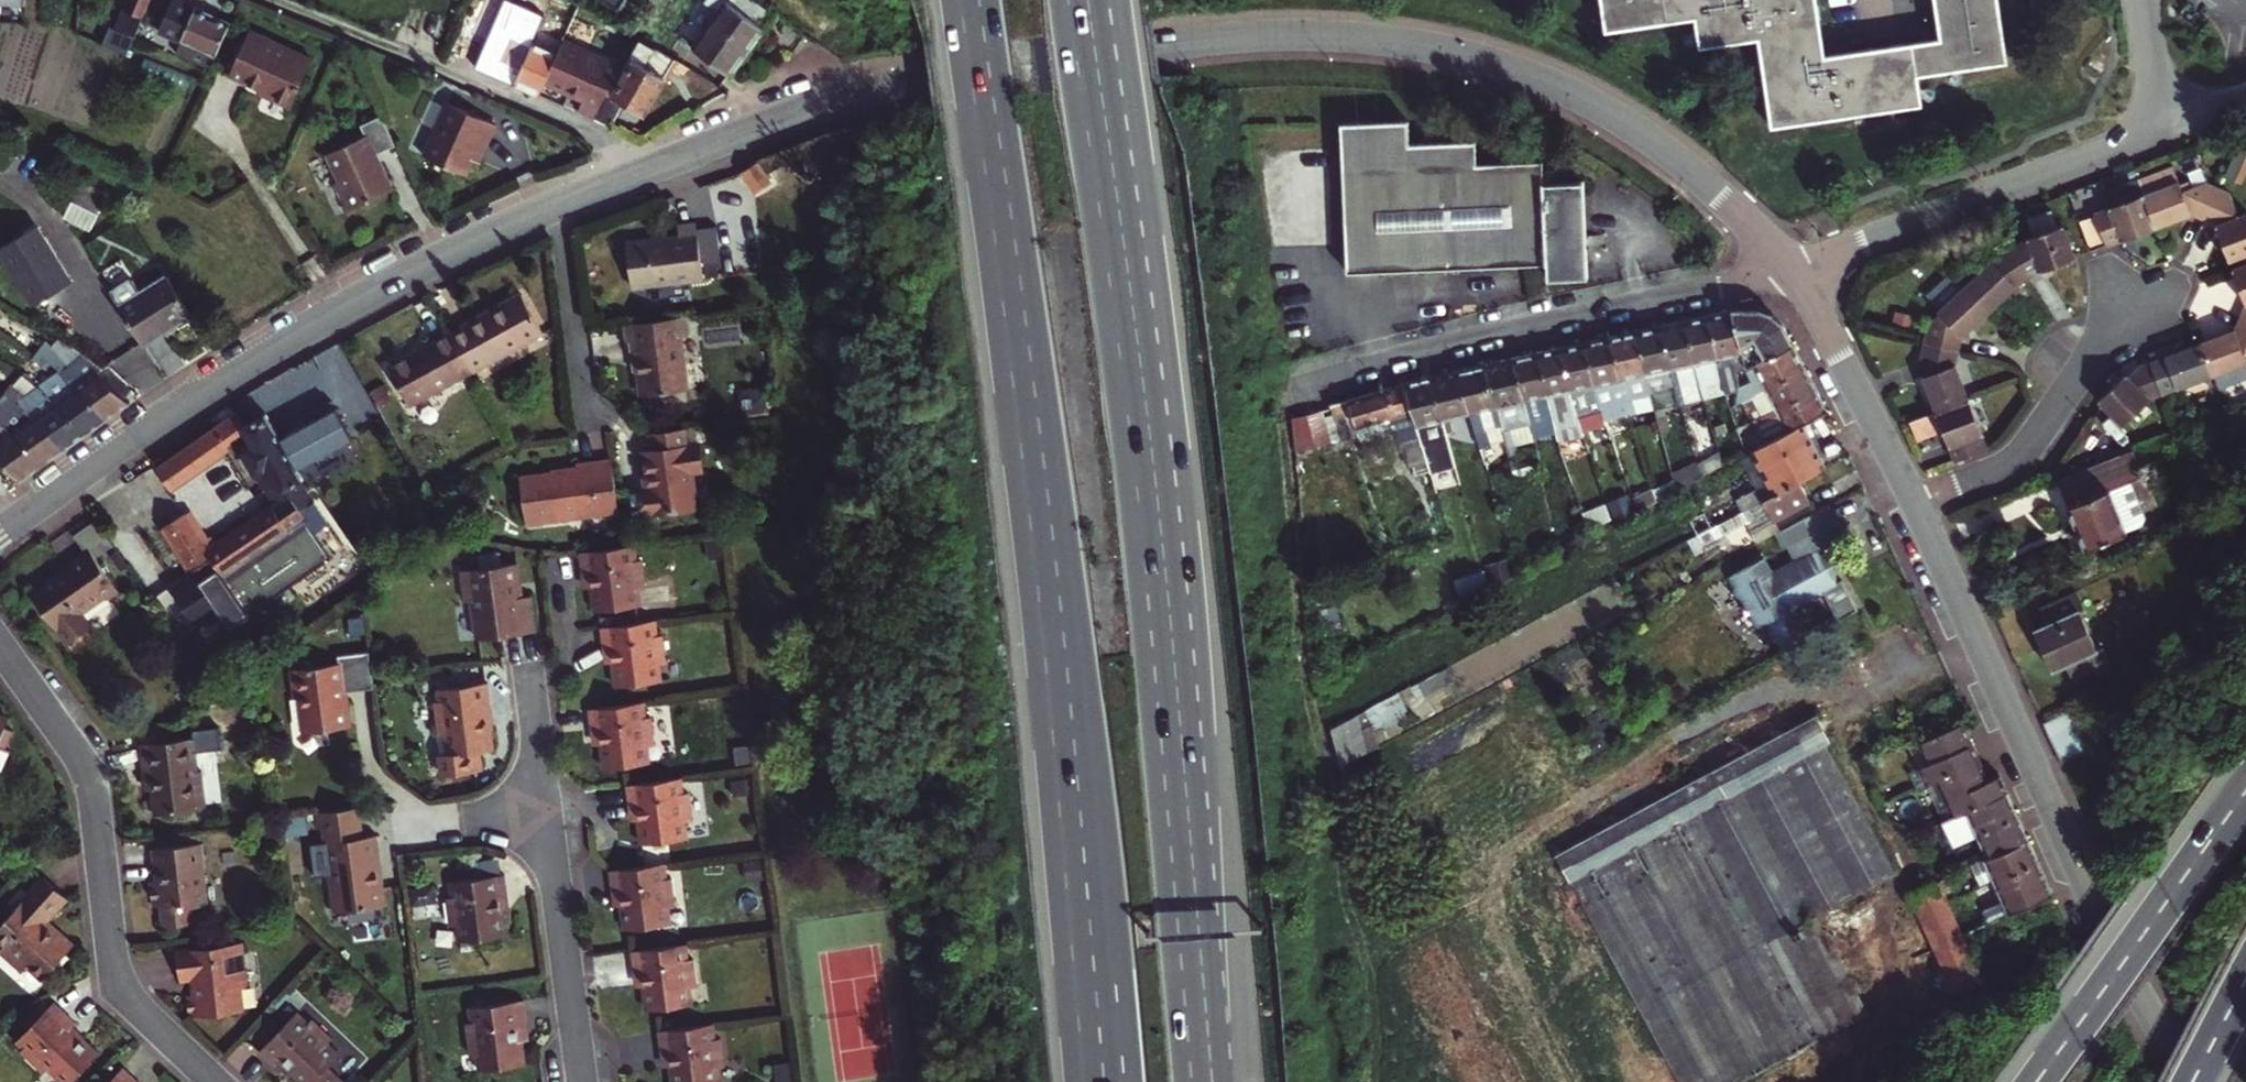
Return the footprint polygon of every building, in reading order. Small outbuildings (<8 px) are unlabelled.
[(134,35),(143,15),(150,0),(129,0),(117,27),(134,35)] [(230,20),(184,0),(174,0),(160,30),(181,40),(178,50),(211,65),(230,20)] [(704,3),(718,12),(692,48),(731,75),(775,14),(755,0),(706,0),(704,3)] [(1602,26),(1694,14),(1698,44),(1755,36),(1768,123),(1916,103),(1912,75),(2001,62),(1992,0),(1930,0),(1935,39),(1821,55),(1813,0),(1598,0),(1602,26)] [(473,69),(491,21),(465,11),(447,59),(473,69)] [(537,93),(543,81),(557,49),(536,40),(538,35),(508,21),(496,46),(510,53),(499,76),(537,93)] [(287,101),(310,53),(252,26),(231,69),(257,81),(269,86),(267,90),(287,101)] [(575,109),(595,118),(624,68),(563,39),(557,49),(543,81),(581,98),(575,109)] [(641,39),(624,68),(595,118),(611,126),(626,102),(643,112),(676,59),(668,54),(666,53),(641,39)] [(255,85),(267,90),(269,86),(257,81),(255,85)] [(426,148),(470,166),(476,152),(482,135),(489,138),(497,118),(448,97),(426,148)] [(394,141),(391,135),(380,112),(359,122),(364,133),(324,152),(337,180),(331,183),(344,210),(392,186),(375,151),(394,141)] [(1409,121),(1340,125),(1347,272),(1507,264),(1506,244),(1586,243),(1583,181),(1544,183),(1543,162),(1477,166),(1475,141),(1410,144),(1409,121)] [(483,155),(489,138),(482,135),(476,152),(483,155)] [(759,159),(740,171),(753,194),(773,182),(759,159)] [(2140,179),(2158,228),(2192,216),(2205,222),(2220,188),(2208,183),(2184,191),(2174,166),(2140,179)] [(2108,246),(2123,241),(2158,228),(2140,179),(2111,190),(2116,204),(2096,212),(2108,246)] [(105,198),(79,187),(65,220),(91,231),(105,198)] [(2220,188),(2205,222),(2218,227),(2232,264),(2245,258),(2245,218),(2236,195),(2220,188)] [(2030,235),(2012,248),(2030,277),(2042,270),(2077,257),(2065,222),(2060,224),(2054,208),(2032,216),(2037,232),(2030,235)] [(680,225),(681,237),(627,243),(632,288),(704,277),(698,223),(680,225)] [(0,247),(0,248),(35,303),(73,279),(37,224),(0,247)] [(1994,260),(1967,284),(1991,311),(2021,283),(2030,277),(2012,248),(1994,260)] [(2235,272),(2245,303),(2245,268),(2235,272)] [(1929,327),(1926,340),(1961,349),(1965,334),(1991,311),(1967,284),(1955,272),(1933,293),(1944,307),(1941,309),(1944,313),(1929,327)] [(133,276),(112,291),(144,341),(193,310),(168,275),(143,291),(133,276)] [(525,294),(454,334),(475,371),(546,332),(525,294)] [(1709,315),(1718,358),(1742,352),(1740,346),(1732,310),(1709,315)] [(1732,310),(1740,346),(1759,340),(1765,359),(1793,344),(1785,328),(1773,315),(1757,311),(1732,310)] [(638,340),(641,370),(644,395),(688,390),(682,334),(692,332),(690,315),(627,324),(629,341),(632,340),(638,340)] [(1709,315),(1686,320),(1696,367),(1705,397),(1705,399),(1727,394),(1720,368),(1718,358),(1709,315)] [(1662,325),(1675,384),(1680,404),(1705,397),(1696,367),(1686,320),(1662,325)] [(2244,322),(2236,337),(2203,349),(2216,383),(2245,371),(2245,366),(2244,362),(2245,361),(2245,323),(2244,322)] [(1643,364),(1650,391),(1675,384),(1662,325),(1636,330),(1643,364)] [(412,405),(475,371),(454,334),(451,329),(434,338),(437,343),(391,367),(412,405)] [(1621,377),(1630,409),(1631,412),(1655,407),(1650,391),(1643,364),(1636,330),(1612,336),(1621,377)] [(1586,341),(1595,384),(1603,409),(1605,416),(1630,409),(1621,377),(1612,336),(1586,341)] [(48,347),(69,365),(84,353),(59,337),(48,347)] [(638,340),(632,340),(635,370),(641,370),(638,340)] [(1759,340),(1740,346),(1742,352),(1745,366),(1754,364),(1765,359),(1759,340)] [(1936,410),(1970,398),(1958,363),(1961,349),(1926,340),(1923,356),(1928,372),(1923,374),(1936,410)] [(1562,347),(1571,389),(1595,384),(1586,341),(1562,347)] [(42,342),(32,353),(39,357),(48,347),(42,342)] [(1804,367),(1793,344),(1765,359),(1754,364),(1766,388),(1804,367)] [(107,416),(130,400),(124,395),(109,379),(99,370),(104,366),(84,353),(69,365),(48,347),(39,357),(46,362),(61,372),(107,416)] [(1539,352),(1549,394),(1571,389),(1562,347),(1539,352)] [(2155,367),(2167,401),(2216,383),(2203,349),(2155,367)] [(1514,357),(1527,399),(1549,394),(1539,352),(1526,354),(1514,357)] [(1718,358),(1720,368),(1736,365),(1737,368),(1745,366),(1742,352),(1718,358)] [(39,357),(35,361),(41,366),(46,362),(39,357)] [(1538,437),(1527,399),(1514,357),(1487,364),(1499,406),(1510,455),(1516,454),(1519,450),(1517,443),(1538,437)] [(1487,364),(1460,370),(1472,412),(1499,406),(1487,364)] [(1815,388),(1804,367),(1766,388),(1776,409),(1815,388)] [(2167,401),(2155,367),(2144,371),(2132,382),(2129,379),(2100,406),(2125,433),(2154,406),(2167,401)] [(1433,377),(1446,419),(1472,412),(1460,370),(1433,377)] [(40,386),(87,432),(107,416),(61,372),(40,386)] [(114,374),(109,379),(124,395),(130,388),(114,374)] [(1407,383),(1423,439),(1449,432),(1446,419),(1433,377),(1407,383)] [(1394,417),(1397,427),(1398,431),(1403,439),(1411,466),(1429,461),(1423,439),(1407,383),(1333,405),(1343,439),(1359,434),(1357,428),(1394,417)] [(1571,389),(1580,415),(1603,409),(1595,384),(1571,389)] [(9,393),(17,401),(66,447),(87,432),(40,386),(25,396),(15,387),(9,393)] [(1815,388),(1776,409),(1787,431),(1801,424),(1826,411),(1815,388)] [(1750,398),(1749,396),(1746,391),(1741,394),(1744,401),(1750,398)] [(1750,398),(1744,401),(1747,407),(1753,403),(1750,398)] [(1946,436),(1954,460),(1988,447),(1970,398),(1936,410),(1905,421),(1915,448),(1946,436)] [(44,463),(66,447),(17,401),(0,412),(0,420),(11,430),(12,431),(44,463)] [(268,411),(247,422),(249,427),(254,437),(241,444),(265,487),(268,485),(276,501),(209,547),(187,509),(165,526),(193,571),(174,584),(181,594),(177,597),(198,627),(220,612),(231,628),(332,557),(301,509),(314,501),(301,479),(304,477),(297,464),(353,433),(339,406),(282,437),(268,411)] [(1655,409),(1663,433),(1671,431),(1664,406),(1655,409)] [(249,427),(246,422),(239,411),(160,466),(172,484),(229,445),(228,442),(249,427)] [(1359,434),(1360,438),(1397,427),(1394,417),(1357,428),(1359,434)] [(1754,449),(1780,435),(1771,418),(1757,426),(1755,424),(1745,429),(1754,449)] [(12,431),(11,430),(0,420),(0,440),(12,431)] [(1774,495),(1799,482),(1825,468),(1801,424),(1787,431),(1780,435),(1754,449),(1750,451),(1774,495)] [(1729,433),(1727,426),(1718,428),(1720,436),(1729,433)] [(649,488),(644,489),(648,515),(698,508),(693,472),(704,470),(701,444),(690,445),(688,428),(650,432),(652,451),(645,452),(647,470),(649,488)] [(44,463),(12,431),(0,440),(0,462),(20,481),(44,463)] [(1749,473),(1764,500),(1774,495),(1750,451),(1740,456),(1749,473)] [(1721,455),(1697,467),(1700,478),(1724,465),(1721,455)] [(2091,557),(2131,539),(2114,496),(2147,482),(2137,456),(2062,487),(2080,530),(2069,534),(2074,544),(2084,540),(2091,557)] [(620,512),(612,458),(575,463),(576,468),(518,475),(524,524),(620,512)] [(1697,465),(1675,477),(1675,478),(1679,489),(1700,478),(1697,467),(1697,465)] [(1730,483),(1744,511),(1764,500),(1749,473),(1730,483)] [(1657,500),(1679,489),(1675,478),(1654,489),(1657,500)] [(1746,522),(1757,544),(1772,536),(1777,534),(1780,532),(1775,521),(1809,503),(1799,482),(1774,495),(1764,500),(1744,511),(1712,528),(1698,536),(1697,536),(1701,545),(1746,522)] [(1608,503),(1583,511),(1587,527),(1613,518),(1608,503)] [(1844,539),(1828,507),(1780,532),(1777,534),(1784,548),(1793,564),(1769,577),(1761,561),(1729,578),(1735,589),(1733,597),(1740,600),(1744,606),(1741,614),(1749,616),(1755,628),(1764,624),(1779,652),(1805,639),(1790,610),(1820,594),(1835,623),(1855,613),(1839,582),(1833,586),(1816,553),(1844,539)] [(1690,520),(1698,536),(1712,528),(1705,512),(1690,520)] [(73,534),(84,550),(90,546),(96,554),(114,542),(108,533),(105,535),(94,519),(73,534)] [(1784,548),(1777,534),(1772,536),(1780,550),(1784,548)] [(54,577),(52,575),(32,589),(68,642),(94,624),(84,611),(108,594),(118,586),(90,545),(62,565),(64,567),(65,569),(54,577)] [(118,547),(111,552),(121,567),(128,562),(118,547)] [(580,553),(583,571),(590,570),(593,587),(596,612),(640,605),(638,589),(646,588),(643,561),(638,561),(634,562),(631,547),(625,547),(580,553)] [(525,596),(524,597),(521,597),(518,580),(516,563),(462,570),(466,601),(474,600),(479,638),(539,630),(533,595),(525,596)] [(65,569),(64,567),(52,575),(54,577),(65,569)] [(590,570),(583,571),(584,588),(593,587),(590,570)] [(118,586),(108,594),(111,597),(121,590),(118,586)] [(2075,592),(2040,607),(2047,624),(2034,629),(2052,672),(2065,667),(2071,682),(2108,667),(2100,649),(2095,652),(2079,613),(2083,611),(2075,592)] [(611,644),(614,662),(617,686),(662,681),(659,664),(668,663),(664,635),(660,635),(655,636),(653,620),(601,628),(603,645),(611,644)] [(611,644),(603,645),(605,663),(614,662),(611,644)] [(375,675),(372,651),(340,655),(341,664),(293,671),(296,698),(303,698),(308,733),(356,727),(353,707),(349,708),(346,691),(351,690),(377,687),(375,675)] [(487,683),(436,690),(437,701),(433,702),(442,776),(473,773),(471,754),(492,751),(489,731),(487,714),(491,713),(487,683)] [(1325,727),(1341,762),(1415,730),(1400,695),(1325,727)] [(599,727),(602,745),(605,768),(650,763),(647,746),(656,745),(652,718),(648,718),(643,719),(641,703),(589,711),(591,728),(599,727)] [(2038,723),(2049,748),(2079,734),(2076,727),(2069,711),(2038,723)] [(1817,714),(1810,717),(1669,792),(1556,850),(1680,1081),(1743,1081),(1871,1015),(1819,919),(1898,875),(1828,744),(1832,742),(1817,714)] [(1919,781),(1930,776),(1939,796),(1950,792),(1960,813),(1941,821),(1954,847),(1975,837),(1994,880),(2026,834),(2021,823),(2008,795),(2006,790),(2004,790),(1995,770),(1984,776),(1980,767),(1964,735),(1957,719),(1914,740),(1922,759),(1911,764),(1919,781)] [(599,727),(591,728),(593,746),(602,745),(599,727)] [(2049,748),(2057,768),(2088,755),(2079,734),(2049,748)] [(152,770),(154,787),(157,812),(201,806),(201,802),(208,801),(204,769),(200,769),(196,735),(140,742),(144,771),(152,770)] [(146,788),(154,787),(152,770),(144,771),(146,788)] [(680,779),(628,786),(630,803),(638,803),(641,821),(645,845),(689,839),(686,823),(695,822),(691,793),(687,794),(682,794),(680,779)] [(638,803),(630,803),(632,822),(641,821),(638,803)] [(335,909),(385,903),(379,857),(383,857),(380,832),(366,833),(362,804),(322,810),(324,826),(325,839),(331,841),(334,871),(330,871),(335,909)] [(324,826),(322,810),(316,811),(318,827),(324,826)] [(2026,834),(1994,880),(2003,900),(1983,909),(1989,921),(2052,891),(2041,867),(2026,834)] [(331,841),(325,839),(330,871),(334,871),(331,841)] [(210,904),(205,870),(204,860),(208,860),(206,842),(155,848),(157,865),(160,865),(162,880),(159,881),(153,881),(156,906),(165,905),(168,926),(196,923),(194,906),(210,904)] [(390,903),(383,857),(379,857),(385,903),(390,903)] [(609,872),(611,890),(620,890),(622,907),(625,932),(669,926),(667,909),(677,908),(673,880),(667,881),(664,881),(662,870),(661,864),(609,872)] [(56,923),(53,927),(44,918),(48,914),(66,894),(43,874),(22,896),(12,907),(0,920),(0,938),(3,941),(0,944),(0,949),(21,968),(27,962),(42,976),(74,940),(56,923)] [(460,927),(463,943),(507,937),(504,913),(501,895),(509,894),(507,875),(455,882),(457,899),(453,899),(449,899),(453,928),(460,927)] [(1914,893),(1931,960),(1963,952),(1947,885),(1914,893)] [(620,890),(611,890),(613,908),(622,907),(620,890)] [(8,903),(12,907),(22,896),(18,893),(8,903)] [(512,912),(509,894),(501,895),(504,913),(512,912)] [(56,923),(48,914),(44,918),(53,927),(56,923)] [(179,952),(182,984),(196,982),(197,998),(189,999),(192,1020),(245,1014),(242,983),(250,982),(246,944),(179,952)] [(630,953),(633,970),(641,969),(643,987),(646,1011),(691,1006),(689,989),(697,988),(693,959),(689,960),(684,960),(682,945),(630,953)] [(641,969),(633,970),(635,988),(643,987),(641,969)] [(98,1047),(85,1035),(72,1024),(76,1020),(78,1017),(54,995),(17,1036),(24,1043),(22,1046),(45,1067),(50,1062),(69,1079),(98,1047)] [(524,1023),(531,1022),(528,999),(476,1007),(478,1025),(474,1025),(469,1025),(474,1057),(482,1055),(484,1072),(530,1065),(527,1041),(524,1023)] [(285,1059),(309,1081),(351,1081),(350,1081),(335,1067),(346,1054),(333,1042),(339,1036),(318,1017),(315,1021),(303,1010),(264,1051),(279,1065),(285,1059)] [(88,1031),(76,1020),(72,1024),(85,1035),(88,1031)] [(534,1040),(531,1022),(524,1023),(527,1041),(534,1040)] [(671,1065),(673,1081),(719,1081),(717,1067),(725,1066),(721,1038),(718,1039),(714,1039),(711,1023),(659,1031),(661,1049),(669,1047),(671,1065)] [(669,1047),(661,1049),(663,1066),(671,1065),(669,1047)] [(147,1081),(124,1061),(104,1081),(146,1081),(147,1081)]
